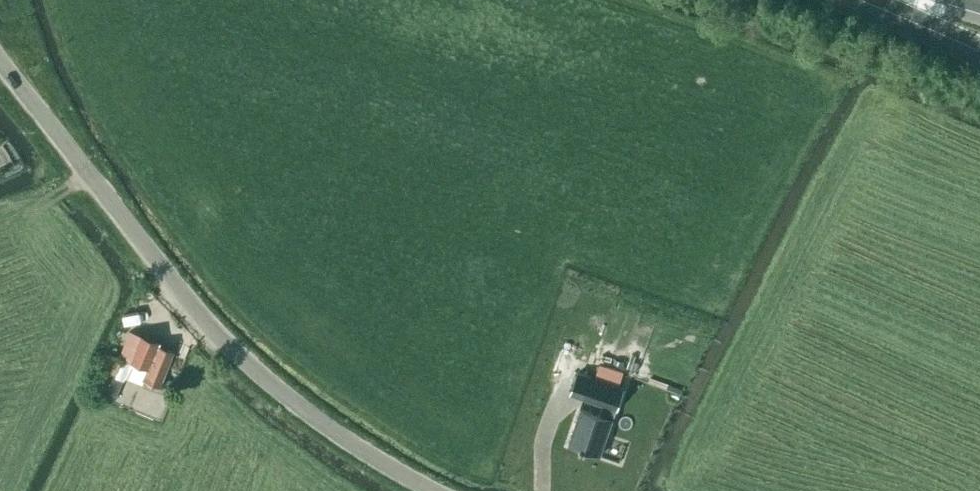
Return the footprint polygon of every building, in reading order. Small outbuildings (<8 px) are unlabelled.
[(139,336),(130,332),(114,371),(142,382),(143,378),(159,384),(172,351),(157,345),(157,343),(139,335),(139,336)] [(613,420),(624,388),(578,372),(571,393),(603,404),(600,414),(581,408),(568,444),(580,448),(580,449),(600,456),(603,449),(612,420),(613,420)]
